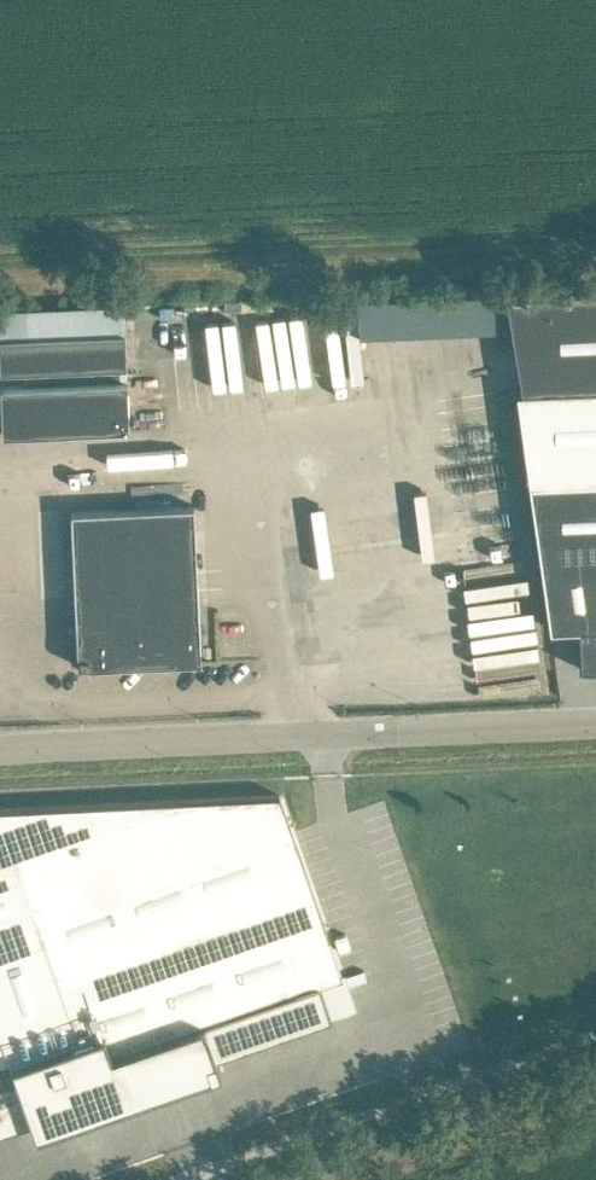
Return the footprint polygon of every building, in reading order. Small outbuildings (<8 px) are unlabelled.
[(522,388),(595,385),(595,288),(509,292),(522,388)] [(497,324),(495,289),(359,294),(360,329),(497,324)] [(289,311),(174,325),(183,404),(300,390),(293,330),(291,330),(289,311)] [(0,335),(0,369),(25,368),(25,383),(1,385),(3,433),(129,428),(127,379),(121,379),(120,364),(126,364),(125,330),(0,335)] [(522,397),(535,477),(595,475),(595,387),(522,388),(522,397)] [(578,627),(579,668),(595,667),(595,479),(530,482),(551,628),(578,627)] [(454,528),(521,519),(516,489),(450,499),(454,528)] [(79,665),(201,660),(194,504),(72,509),(79,665)] [(21,1086),(33,1119),(37,1132),(72,1120),(95,1112),(142,1096),(126,1050),(196,1025),(207,1057),(212,1072),(222,1068),(217,1053),(331,1013),(321,982),(343,974),(280,793),(0,806),(0,1093),(21,1086)]
